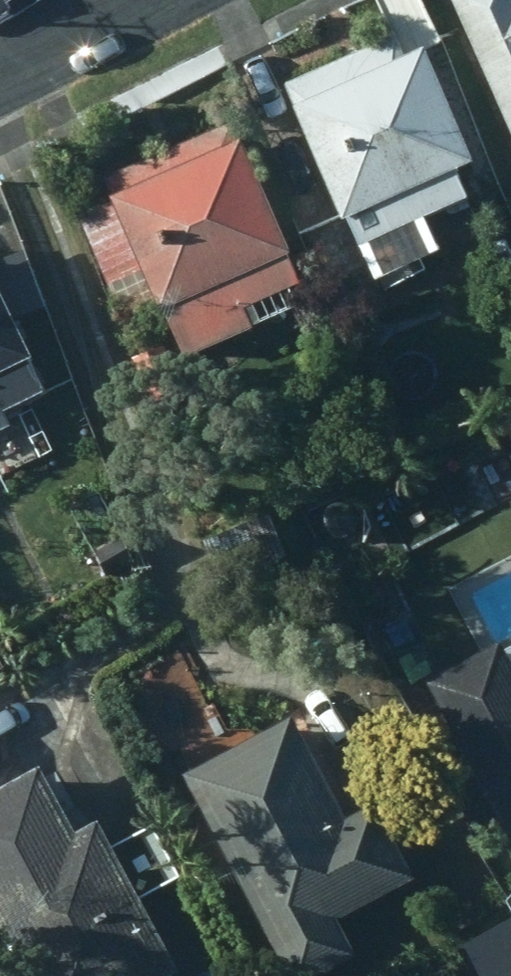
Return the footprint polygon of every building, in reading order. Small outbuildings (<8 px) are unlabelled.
[(510,114),(510,0),(459,0),(510,114)] [(395,34),(286,82),(377,281),(445,251),(429,215),(473,195),(462,170),(482,160),(429,45),(405,56),(395,34)] [(297,254),(240,120),(107,175),(119,206),(82,222),(123,316),(161,300),(165,311),(168,309),(188,355),(312,301),(292,255),(297,254)] [(0,286),(0,432),(15,425),(9,411),(53,390),(0,286)] [(122,535),(94,550),(109,577),(137,562),(122,535)] [(426,681),(510,858),(510,641),(426,681)] [(189,774),(294,975),(323,975),(362,955),(345,921),(422,881),(381,803),(352,817),(299,716),(189,774)] [(0,791),(0,923),(29,975),(169,975),(184,968),(145,898),(184,876),(157,827),(117,848),(102,821),(82,833),(45,766),(0,791)] [(464,947),(478,975),(510,975),(510,923),(464,947)]
